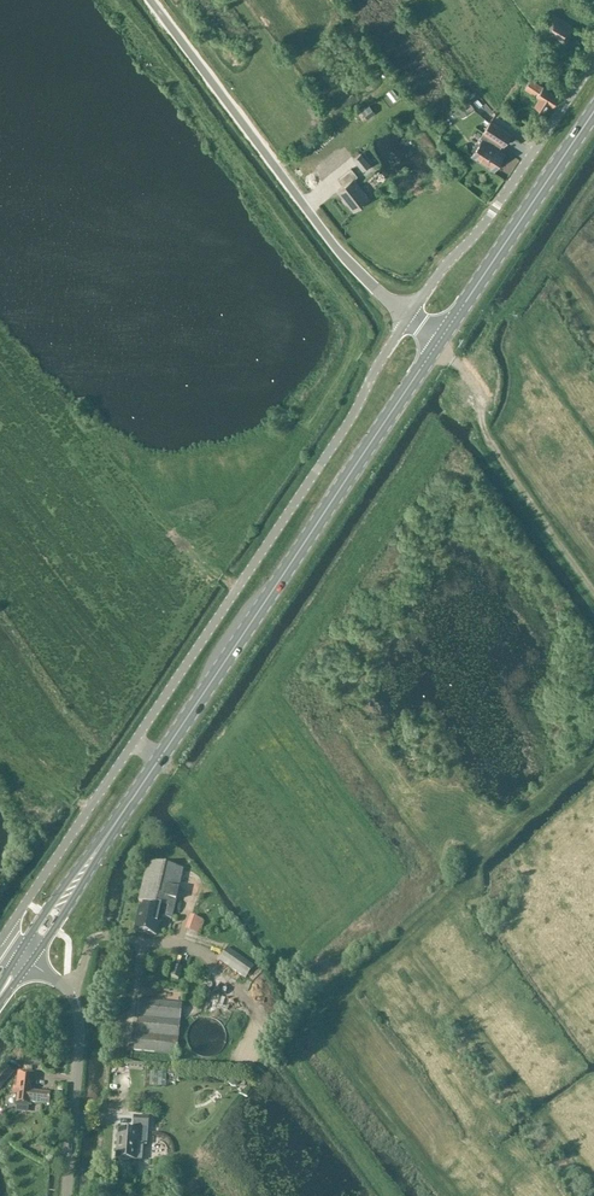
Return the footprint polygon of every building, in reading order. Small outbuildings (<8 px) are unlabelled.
[(574,27),(552,13),(542,30),(563,44),(574,27)] [(559,96),(543,85),(543,86),(531,78),(525,88),(540,98),(535,105),(543,110),(548,103),(552,106),(559,96)] [(390,87),(385,91),(392,100),(397,95),(390,87)] [(513,92),(509,97),(515,101),(519,96),(513,92)] [(475,110),(471,102),(458,110),(462,118),(475,110)] [(375,113),(369,105),(362,111),(367,119),(375,113)] [(493,171),(504,155),(505,153),(498,149),(500,145),(503,146),(510,134),(489,120),(482,132),(479,137),(481,138),(469,156),(493,171)] [(298,153),(307,146),(301,138),(292,146),(298,153)] [(370,166),(360,153),(353,159),(362,171),(370,166)] [(343,186),(338,190),(353,210),(369,198),(353,178),(357,175),(351,168),(338,179),(343,186)] [(321,191),(331,183),(325,176),(315,184),(321,191)] [(161,924),(163,918),(172,920),(183,870),(148,862),(138,902),(143,904),(143,908),(139,907),(134,932),(156,937),(159,924),(161,924)] [(182,925),(196,933),(203,919),(189,911),(182,925)] [(254,967),(228,948),(219,960),(246,979),(254,967)] [(182,970),(175,968),(171,978),(178,980),(182,970)] [(246,982),(249,988),(258,984),(256,978),(246,982)] [(139,1000),(136,1028),(134,1051),(177,1055),(182,1004),(139,1000)] [(194,1009),(189,1011),(192,1021),(198,1019),(194,1009)] [(5,1066),(0,1072),(0,1090),(14,1073),(5,1066)] [(31,1091),(30,1090),(32,1073),(17,1072),(15,1104),(18,1104),(18,1110),(25,1111),(26,1105),(29,1105),(30,1104),(49,1106),(50,1095),(31,1092),(31,1091)] [(229,1080),(229,1084),(232,1087),(236,1087),(239,1084),(239,1080),(236,1077),(232,1077),(229,1080)] [(143,1145),(143,1146),(147,1146),(148,1129),(149,1119),(134,1118),(133,1128),(134,1128),(134,1132),(118,1131),(116,1160),(141,1162),(142,1145),(143,1145)]
